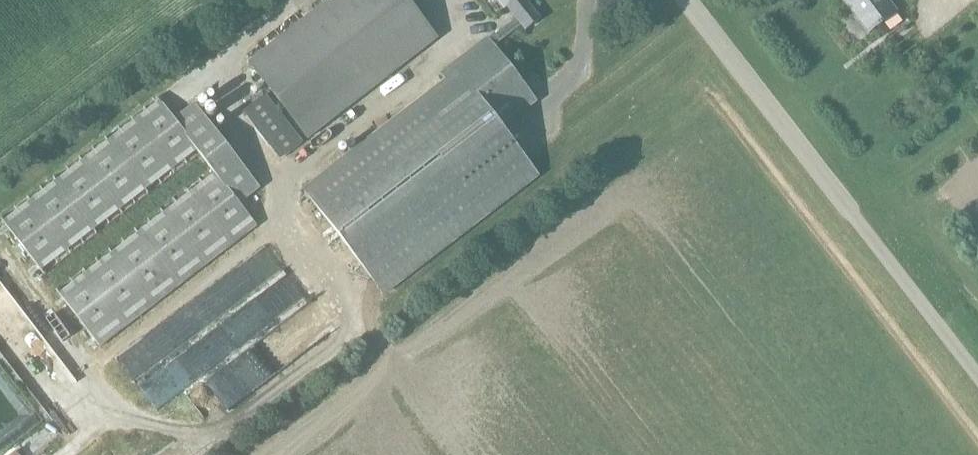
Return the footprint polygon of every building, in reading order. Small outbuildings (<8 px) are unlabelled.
[(267,85),(308,138),(437,39),(407,0),(331,0),(250,63),(267,85)] [(508,8),(526,30),(539,20),(524,0),(509,0),(512,5),(508,8)] [(897,12),(888,1),(889,0),(843,0),(869,34),(877,27),(879,29),(883,26),(881,25),(897,12)] [(441,75),(446,82),(304,192),(382,294),(538,175),(502,128),(537,101),(489,38),(441,75)] [(176,102),(195,90),(189,82),(171,93),(176,102)] [(279,161),(308,138),(267,85),(238,108),(279,161)] [(239,204),(260,188),(195,104),(175,120),(158,98),(1,218),(44,275),(200,155),(212,170),(56,290),(100,347),(256,226),(239,204)] [(187,365),(199,380),(236,351),(224,336),(187,365)] [(33,454),(55,454),(66,448),(61,441),(57,443),(3,358),(0,360),(0,403),(33,454)]
